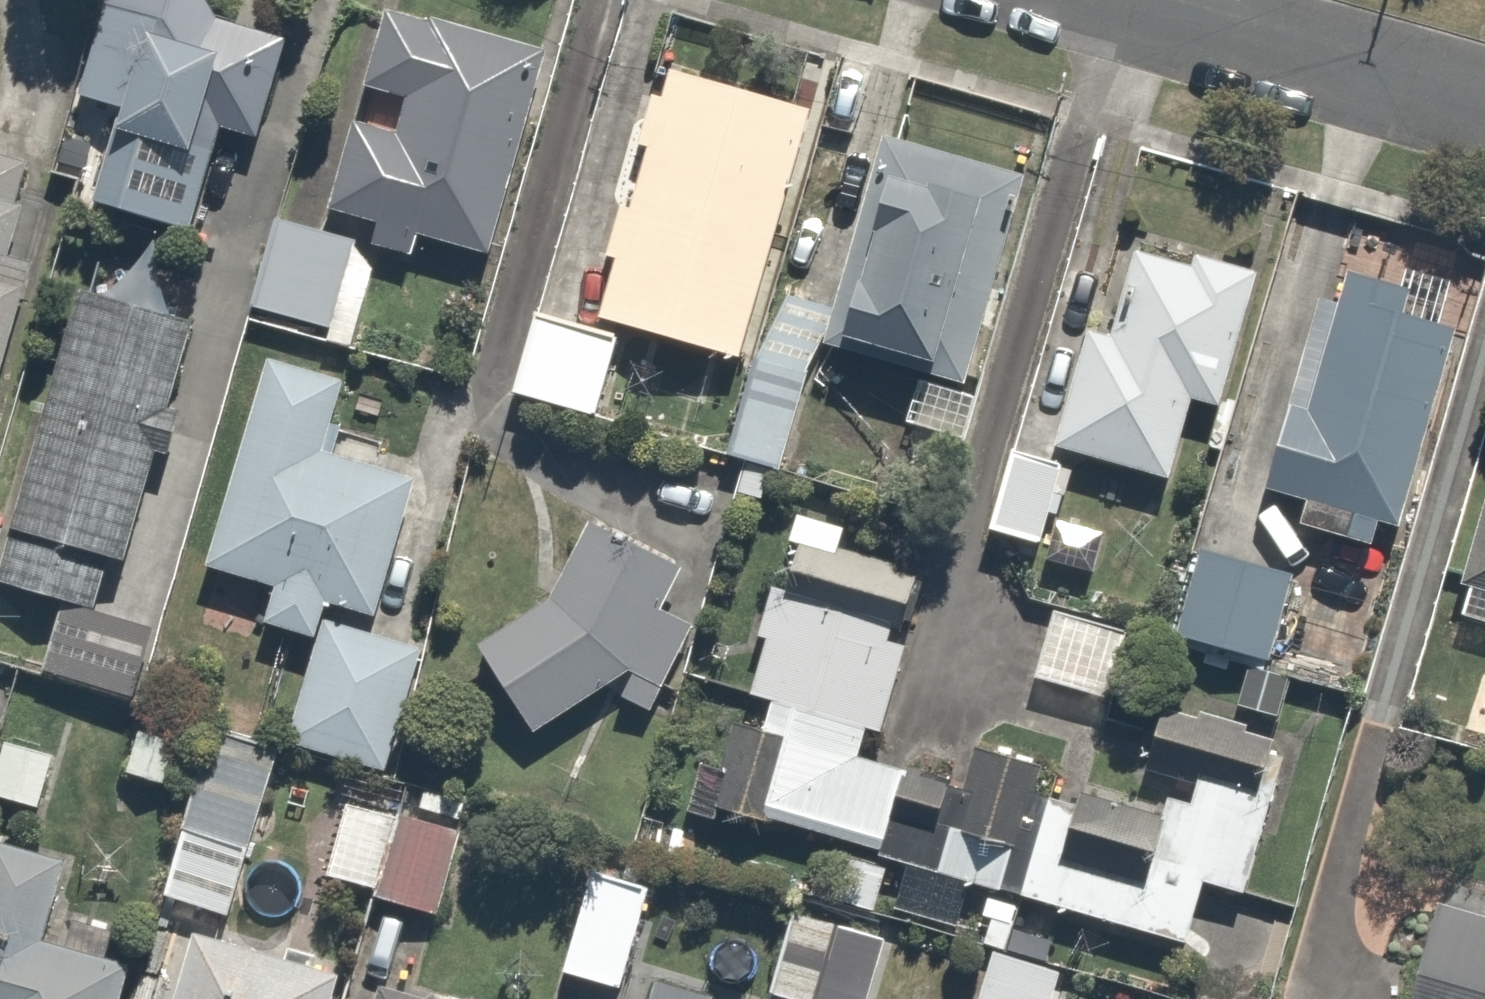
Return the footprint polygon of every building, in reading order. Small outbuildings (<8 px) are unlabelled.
[(63,94),(93,101),(87,133),(105,132),(92,216),(188,233),(213,131),(258,142),(285,37),(208,18),(205,10),(207,0),(86,0),(63,94)] [(360,0),(358,0),(350,33),(363,36),(345,112),(332,109),(308,208),(361,221),(355,245),(410,258),(415,241),(460,252),(456,269),(469,273),(525,39),(360,0)] [(613,200),(598,195),(582,250),(596,254),(579,314),(728,355),(797,102),(650,61),(643,89),(628,85),(610,149),(626,154),(613,200)] [(849,156),(860,159),(829,288),(819,286),(805,342),(903,365),(890,421),(954,436),(1017,165),(856,127),(849,156)] [(44,198),(0,188),(0,347),(44,198)] [(260,216),(237,307),(324,329),(347,238),(260,216)] [(1329,259),(1306,253),(1297,289),(1273,283),(1257,349),(1281,355),(1247,491),(1286,500),(1280,522),(1363,542),(1370,512),(1388,516),(1450,263),(1417,255),(1420,245),(1337,225),(1329,259)] [(1075,320),(1036,442),(1155,481),(1182,397),(1209,405),(1253,270),(1128,229),(1096,327),(1075,320)] [(60,285),(0,490),(0,596),(82,620),(171,318),(60,285)] [(793,463),(813,376),(791,370),(803,299),(759,292),(719,453),(769,462),(770,457),(793,463)] [(607,335),(519,315),(501,390),(589,410),(607,335)] [(330,369),(262,351),(251,392),(236,388),(189,565),(256,583),(244,628),(303,643),(310,617),(312,607),(356,619),(397,465),(311,442),(330,369)] [(1484,440),(1446,582),(1454,584),(1445,617),(1484,628),(1484,440)] [(1060,465),(994,446),(971,526),(1036,545),(1060,465)] [(1005,891),(1036,796),(1045,761),(959,741),(952,774),(847,749),(853,723),(873,728),(912,562),(835,544),(840,520),(784,507),(766,585),(752,582),(739,636),(752,639),(737,701),(753,704),(747,733),(712,725),(702,767),(683,762),(671,812),(1005,891)] [(533,607),(467,649),(518,732),(613,670),(613,705),(648,715),(684,610),(646,605),(671,554),(573,516),(533,607)] [(1282,574),(1179,550),(1160,632),(1263,655),(1282,574)] [(1101,626),(1037,610),(1019,680),(1032,683),(1024,715),(1075,728),(1101,626)] [(140,631),(96,613),(68,685),(112,702),(140,631)] [(259,717),(255,735),(366,762),(397,639),(310,617),(284,723),(259,717)] [(1036,796),(1005,891),(1179,931),(1191,881),(1257,897),(1295,735),(1134,698),(1124,739),(1185,753),(1175,794),(1155,789),(1147,822),(1036,796)] [(263,743),(199,725),(152,893),(215,911),(263,743)] [(173,739),(123,727),(110,777),(160,790),(173,739)] [(0,736),(0,803),(42,811),(55,747),(0,736)] [(363,901),(432,919),(454,834),(331,802),(312,877),(365,890),(363,901)] [(68,861),(0,843),(0,998),(117,998),(128,959),(48,937),(68,861)] [(639,882),(579,865),(550,974),(610,990),(639,882)] [(1422,903),(1395,998),(1484,998),(1484,924),(1422,903)] [(789,910),(768,998),(770,998),(862,998),(878,931),(789,910)] [(159,998),(317,998),(325,973),(181,929),(159,998)] [(981,942),(963,998),(1041,998),(1052,964),(981,942)]
